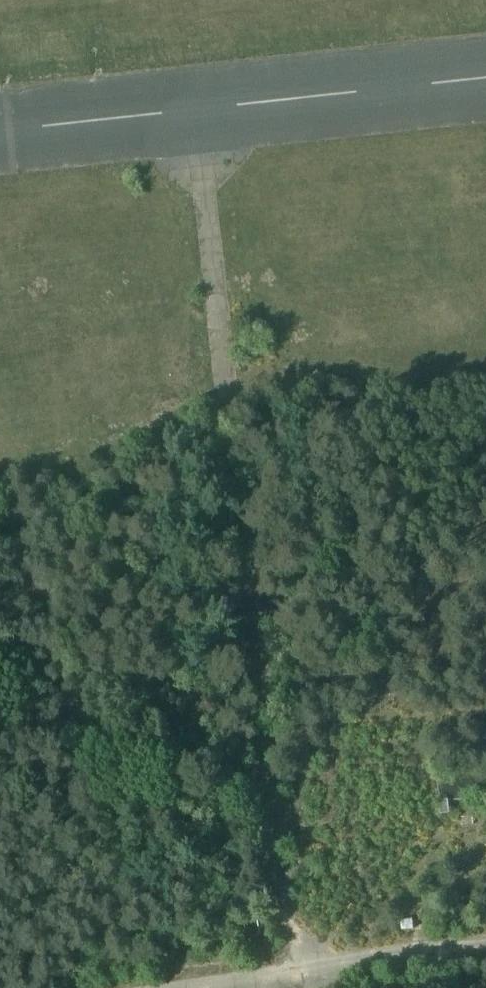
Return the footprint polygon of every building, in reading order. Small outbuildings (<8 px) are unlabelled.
[(436,823),(449,821),(447,804),(485,801),(485,782),(480,782),(479,766),(438,770),(441,801),(434,801),(436,823)]
